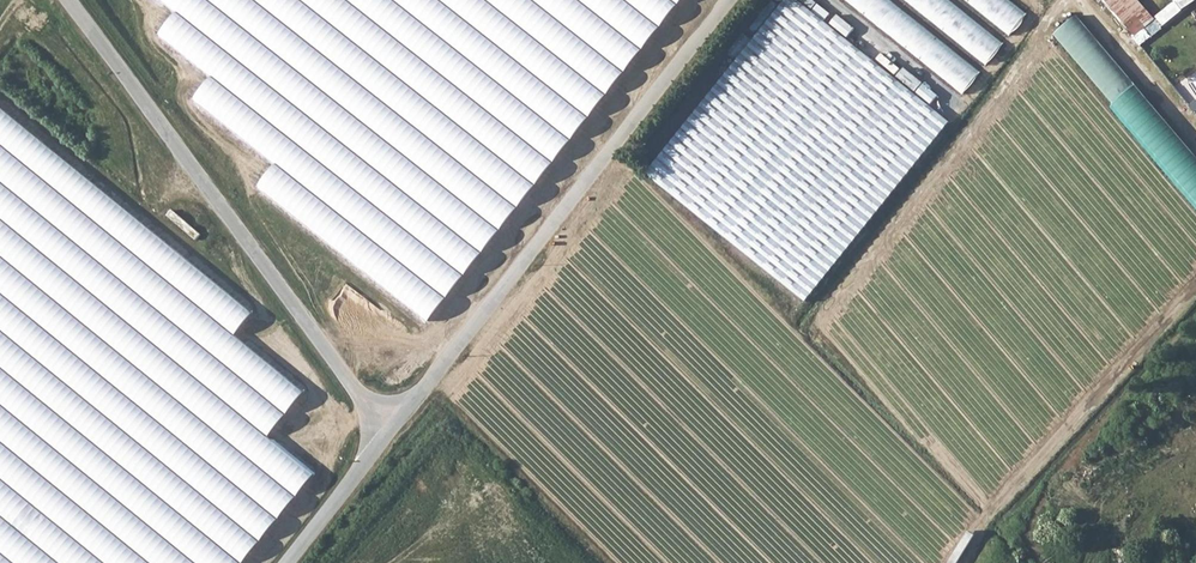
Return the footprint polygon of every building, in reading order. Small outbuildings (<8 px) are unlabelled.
[(176,15),(159,35),(213,79),(196,99),(276,165),(258,187),(425,323),(690,0),(158,0),(176,15)] [(649,173),(807,301),(947,121),(793,0),(784,0),(649,173)] [(893,0),(848,0),(899,39),(907,28),(908,28),(916,17),(893,0)] [(1134,36),(1156,17),(1142,0),(1104,0),(1134,36)] [(1195,203),(1195,155),(1080,14),(1056,33),(1195,203)] [(0,107),(0,562),(246,562),(316,477),(269,440),(306,394),(235,337),(255,313),(0,107)]
